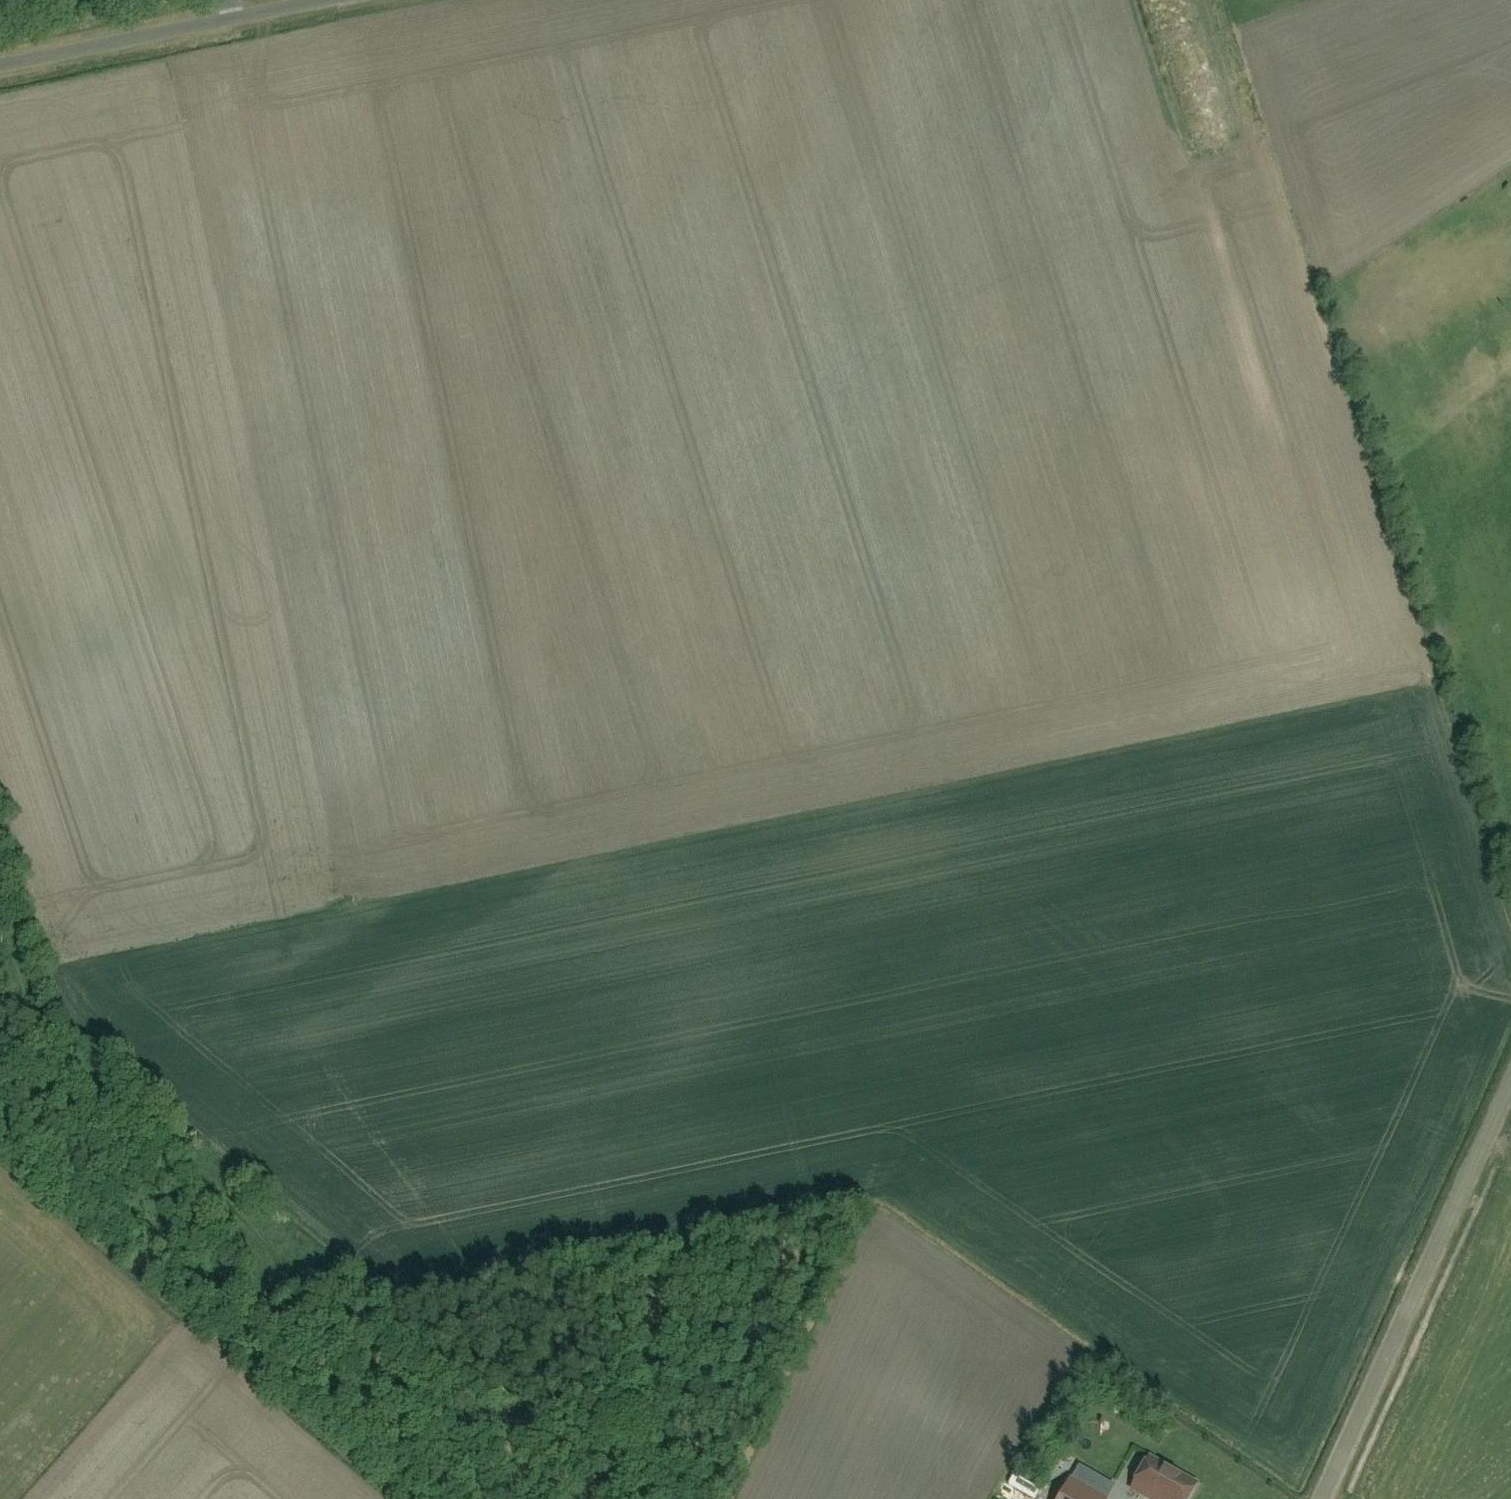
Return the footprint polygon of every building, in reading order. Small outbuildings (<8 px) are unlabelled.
[(1131,1490),(1148,1498),(1188,1498),(1196,1485),(1149,1458),(1131,1490)] [(1070,1480),(1059,1498),(1103,1498),(1070,1480)]
